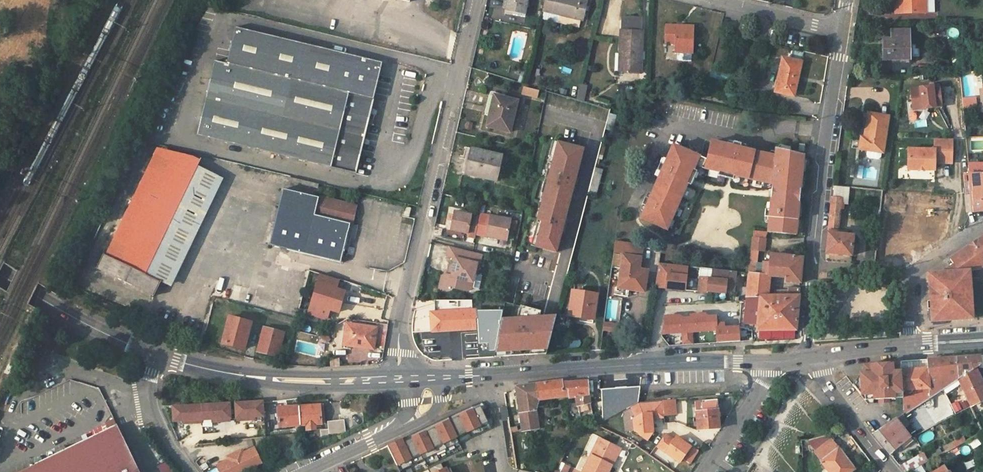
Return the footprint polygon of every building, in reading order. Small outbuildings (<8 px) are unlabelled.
[(528,0),(507,0),(505,10),(525,15),(528,0)] [(542,19),(579,27),(581,20),(583,20),(588,0),(545,0),(542,11),(544,11),(542,19)] [(904,0),(895,0),(895,13),(904,13),(904,0)] [(904,13),(926,12),(926,0),(904,0),(904,13)] [(926,12),(935,12),(934,0),(926,0),(926,12)] [(615,53),(615,71),(619,71),(640,72),(643,17),(622,16),(620,53),(615,53)] [(602,36),(604,22),(598,21),(596,35),(602,36)] [(665,25),(665,43),(674,44),(674,52),(693,53),(694,26),(665,25)] [(198,130),(197,135),(355,173),(382,63),(235,27),(227,64),(215,61),(206,96),(188,92),(179,126),(198,130)] [(891,39),(883,39),(884,59),(909,59),(909,43),(909,38),(909,30),(891,31),(891,39)] [(776,90),(775,92),(794,96),(801,62),(783,58),(778,81),(776,90)] [(711,70),(709,77),(733,82),(735,75),(711,70)] [(580,84),(577,95),(584,97),(587,85),(580,84)] [(910,89),(913,109),(942,106),(939,86),(910,89)] [(521,87),(519,95),(535,99),(537,91),(521,87)] [(559,91),(559,94),(571,98),(573,91),(560,88),(559,91)] [(510,132),(518,101),(494,95),(487,126),(510,132)] [(961,110),(975,110),(975,98),(960,98),(961,110)] [(537,107),(534,125),(539,126),(542,108),(537,107)] [(888,116),(868,113),(864,137),(861,137),(859,149),(867,150),(881,152),(883,152),(888,116)] [(531,128),(527,146),(535,147),(538,129),(531,128)] [(970,154),(982,153),(982,138),(969,138),(970,154)] [(908,149),(907,170),(935,170),(935,163),(951,163),(952,139),(935,139),(935,150),(908,149)] [(556,252),(583,149),(552,141),(548,156),(551,157),(541,193),(542,194),(547,195),(545,203),(542,202),(533,236),(538,237),(536,247),(556,252)] [(769,217),(768,232),(796,235),(804,155),(776,148),(775,156),(740,148),(741,143),(733,142),(732,146),(711,141),(707,160),(705,169),(772,184),(770,209),(765,209),(765,217),(769,217)] [(646,206),(641,218),(667,230),(695,165),(699,156),(673,145),(664,165),(660,163),(657,170),(661,172),(649,199),(645,197),(642,204),(646,206)] [(468,148),(462,172),(466,173),(496,180),(502,156),(468,148)] [(881,152),(867,150),(866,155),(869,157),(878,159),(881,157),(881,152)] [(103,254),(97,268),(154,296),(161,282),(167,285),(219,176),(198,166),(155,154),(106,255),(103,254)] [(707,160),(699,156),(695,165),(705,169),(707,160)] [(968,164),(969,174),(972,211),(982,210),(982,164),(968,164)] [(596,193),(601,174),(594,172),(589,191),(596,193)] [(268,175),(267,181),(280,185),(282,178),(268,175)] [(849,188),(834,186),(833,197),(832,197),(829,226),(838,227),(840,209),(843,209),(844,204),(841,203),(841,198),(848,199),(849,188)] [(282,240),(294,191),(283,189),(271,238),(282,240)] [(271,238),(270,245),(280,248),(341,262),(350,223),(349,223),(353,208),(355,207),(355,206),(354,204),(353,204),(352,205),(294,191),(282,240),(271,238)] [(718,245),(718,205),(697,205),(697,245),(718,245)] [(454,211),(450,230),(468,233),(467,236),(475,238),(476,234),(479,216),(454,211)] [(479,216),(476,234),(486,236),(490,216),(480,214),(479,216)] [(509,230),(511,220),(490,216),(486,236),(507,240),(509,230)] [(911,217),(899,216),(898,223),(910,225),(911,217)] [(511,220),(509,230),(515,231),(517,221),(511,220)] [(838,231),(828,230),(828,233),(826,253),(851,256),(851,252),(857,253),(858,245),(855,245),(852,244),(853,242),(853,239),(853,236),(846,235),(847,232),(838,231)] [(928,274),(931,321),(972,318),(969,271),(977,270),(982,266),(982,237),(977,241),(970,246),(950,259),(955,267),(948,272),(928,274)] [(752,238),(751,250),(764,251),(765,239),(752,238)] [(613,254),(640,258),(642,245),(615,241),(613,254)] [(442,276),(439,288),(448,291),(453,288),(464,290),(471,290),(475,273),(477,274),(482,254),(449,246),(447,254),(449,257),(455,259),(454,267),(452,266),(450,274),(448,274),(446,273),(442,276)] [(507,247),(505,257),(513,258),(515,249),(507,247)] [(617,287),(615,295),(628,297),(629,289),(644,291),(647,271),(639,269),(640,258),(613,254),(611,267),(621,269),(618,287),(617,287)] [(750,262),(749,274),(769,276),(786,277),(786,281),(800,283),(803,257),(781,255),(771,254),(770,263),(763,262),(763,263),(750,262)] [(505,262),(504,272),(510,273),(512,263),(505,262)] [(658,263),(655,287),(685,290),(687,266),(658,263)] [(700,268),(697,291),(707,292),(707,291),(713,292),(734,291),(736,272),(700,268)] [(340,280),(319,273),(306,314),(328,321),(331,311),(339,314),(346,290),(337,287),(340,280)] [(749,274),(746,297),(759,297),(772,296),(772,287),(768,287),(769,276),(749,274)] [(788,290),(787,296),(799,296),(800,288),(788,287),(788,290)] [(594,316),(597,294),(572,290),(569,315),(580,317),(581,314),(594,316)] [(746,297),(744,324),(753,325),(757,325),(757,330),(796,330),(799,296),(787,296),(788,290),(782,290),(781,296),(776,296),(772,296),(759,297),(746,297)] [(517,317),(539,316),(541,312),(520,306),(517,317)] [(477,308),(431,311),(432,331),(478,329),(479,354),(495,353),(502,318),(503,309),(477,310),(477,308)] [(678,317),(664,318),(665,334),(682,333),(683,345),(692,344),(691,332),(716,330),(716,324),(715,317),(708,318),(704,315),(689,316),(690,319),(681,319),(678,317)] [(517,317),(502,318),(495,353),(520,351),(548,350),(556,316),(539,316),(517,317)] [(244,349),(251,322),(229,317),(222,343),(244,349)] [(601,323),(600,332),(613,333),(614,324),(601,323)] [(347,324),(344,343),(359,345),(358,347),(373,349),(373,348),(378,349),(384,349),(387,330),(347,324)] [(716,324),(716,330),(717,343),(740,342),(739,328),(723,328),(723,324),(716,324)] [(279,349),(284,332),(264,327),(257,351),(277,357),(279,349)] [(279,349),(277,357),(287,359),(289,352),(279,349)] [(956,357),(957,378),(960,384),(970,406),(982,400),(982,384),(975,368),(980,364),(980,367),(982,367),(982,356),(979,356),(956,357)] [(902,370),(901,370),(903,391),(902,391),(903,398),(904,409),(903,410),(904,410),(904,412),(905,413),(942,388),(957,378),(956,357),(946,358),(927,359),(927,368),(902,370)] [(927,368),(927,359),(917,360),(901,361),(902,370),(927,368)] [(901,370),(901,367),(865,369),(865,373),(861,374),(853,385),(868,404),(874,404),(874,400),(879,399),(879,403),(889,402),(889,399),(903,398),(902,391),(903,391),(901,370)] [(957,378),(942,388),(946,394),(960,384),(957,378)] [(545,383),(529,385),(531,400),(534,399),(534,400),(563,396),(562,383),(563,383),(562,380),(545,383)] [(563,383),(562,383),(563,396),(569,395),(569,398),(576,397),(577,406),(581,422),(593,419),(588,394),(588,391),(593,391),(592,381),(565,383),(563,383)] [(539,428),(534,400),(534,399),(531,400),(529,385),(516,387),(522,430),(539,428)] [(601,389),(602,421),(638,402),(640,386),(601,389)] [(234,401),(236,421),(266,418),(264,399),(234,401)] [(662,400),(663,408),(675,406),(674,399),(662,400)] [(633,419),(634,431),(647,440),(653,432),(651,418),(664,417),(664,416),(663,408),(662,400),(638,402),(638,403),(626,410),(635,416),(633,419)] [(695,407),(697,430),(719,428),(717,400),(695,402),(695,405),(692,405),(692,408),(695,407)] [(171,404),(172,423),(231,420),(230,401),(171,404)] [(299,406),(300,425),(306,424),(307,429),(315,429),(315,424),(324,423),(323,405),(299,406)] [(274,409),(276,426),(279,426),(300,425),(299,406),(278,408),(278,409),(274,409)] [(663,408),(664,416),(676,415),(675,406),(663,408)] [(474,407),(459,414),(467,432),(482,426),(474,407)] [(896,418),(873,433),(889,453),(900,444),(903,449),(912,440),(896,418)] [(442,422),(435,425),(443,444),(458,437),(450,419),(442,422)] [(320,430),(320,436),(325,436),(329,436),(344,433),(344,420),(328,422),(328,429),(320,430)] [(411,437),(420,455),(435,448),(426,430),(411,437)] [(121,433),(53,466),(40,471),(140,471),(121,433)] [(665,434),(656,446),(680,462),(682,459),(690,463),(698,450),(691,446),(690,447),(676,437),(674,440),(665,434)] [(829,440),(826,435),(808,440),(809,441),(815,452),(829,440)] [(964,436),(953,442),(956,447),(966,441),(964,436)] [(403,439),(389,445),(398,466),(412,459),(403,439)] [(583,471),(608,471),(611,465),(609,464),(617,447),(599,439),(583,471)] [(838,448),(836,450),(829,440),(815,452),(814,452),(826,468),(822,471),(823,471),(849,471),(851,470),(847,464),(849,462),(838,448)] [(953,442),(943,447),(946,452),(956,447),(953,442)] [(617,447),(609,464),(611,465),(612,466),(620,449),(617,447)] [(220,471),(242,471),(261,463),(254,448),(243,453),(242,450),(227,457),(228,460),(217,466),(220,471)] [(940,448),(935,451),(938,456),(943,454),(940,448)] [(935,451),(925,456),(928,461),(938,456),(935,451)] [(900,466),(905,471),(908,471),(928,461),(925,456),(923,453),(914,458),(911,460),(900,466)] [(450,468),(447,469),(446,468),(444,469),(441,463),(428,469),(429,471),(452,471),(450,468)]
